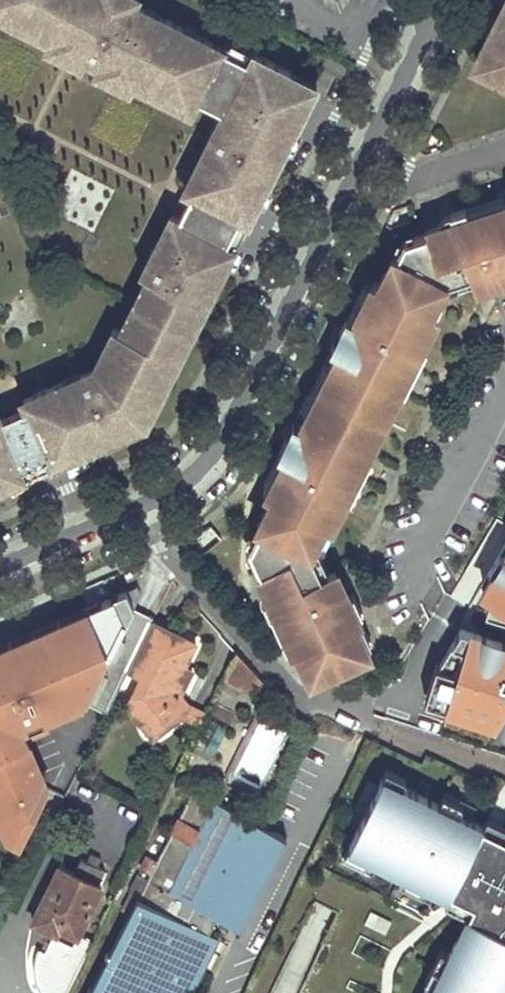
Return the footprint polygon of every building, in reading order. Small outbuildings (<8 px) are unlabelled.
[(1,485),(91,445),(88,437),(105,430),(108,438),(131,428),(127,420),(141,414),(149,397),(157,401),(170,376),(162,372),(207,281),(215,285),(230,257),(249,219),(258,201),(250,196),(257,182),(265,186),(275,167),(267,163),(284,129),(292,133),(317,84),(253,52),(252,54),(249,60),(223,47),(196,33),(193,39),(182,34),(185,28),(160,15),(157,21),(143,14),(147,8),(136,3),(130,0),(0,0),(0,4),(39,24),(34,31),(60,44),(93,61),(111,70),(144,86),(166,98),(170,90),(196,103),(199,97),(224,110),(229,113),(223,126),(217,123),(209,138),(215,141),(208,154),(203,151),(159,238),(165,241),(155,260),(150,257),(142,272),(148,275),(121,328),(116,325),(101,353),(105,355),(97,370),(95,366),(79,372),(82,378),(66,385),(64,379),(0,407),(0,481),(1,485)] [(0,4),(0,14),(34,31),(39,24),(0,4)] [(160,15),(147,8),(143,14),(157,21),(160,15)] [(491,28),(495,27),(497,26),(504,29),(504,14),(499,11),(491,28)] [(472,66),(504,82),(504,29),(497,26),(495,27),(491,28),(472,66)] [(196,33),(185,28),(182,34),(193,39),(196,33)] [(252,54),(226,41),(223,47),(249,60),(252,54)] [(93,61),(60,44),(56,52),(90,68),(93,61)] [(144,86),(111,70),(108,77),(140,93),(144,86)] [(196,103),(170,90),(166,98),(192,111),(196,103)] [(229,113),(224,110),(217,123),(223,126),(229,113)] [(292,133),(284,129),(267,163),(275,167),(292,133)] [(215,141),(209,138),(203,151),(208,154),(215,141)] [(265,186),(257,182),(250,196),(258,201),(265,186)] [(309,676),(365,650),(352,621),(356,619),(337,578),(318,588),(311,574),(316,571),(304,547),(317,521),(323,524),(349,472),(330,462),(333,455),(353,465),(401,369),(381,358),(385,351),(405,361),(432,309),(425,305),(439,279),(466,270),(467,268),(481,263),(488,285),(504,280),(504,199),(462,213),(459,205),(445,210),(447,218),(419,228),(420,231),(399,238),(390,254),(389,253),(375,280),(367,277),(348,315),(341,312),(335,326),(344,331),(337,345),(332,343),(293,423),(296,425),(289,440),(279,435),(273,449),(279,452),(258,493),(266,496),(252,523),(256,524),(245,546),(256,569),(254,570),(267,597),(261,600),(268,614),(273,610),(292,650),(296,648),(309,676)] [(165,241),(159,238),(150,257),(155,260),(165,241)] [(471,278),(475,290),(488,285),(481,263),(467,268),(466,270),(439,279),(425,305),(432,309),(444,287),(471,278)] [(215,285),(207,281),(162,372),(170,376),(215,285)] [(335,326),(327,340),(332,343),(337,345),(344,331),(335,326)] [(401,369),(405,361),(385,351),(381,358),(401,369)] [(95,366),(97,370),(105,355),(101,353),(95,366)] [(79,372),(64,379),(66,385),(82,378),(79,372)] [(157,401),(149,397),(141,414),(127,420),(131,428),(147,421),(157,401)] [(296,425),(293,423),(287,420),(279,435),(289,440),(296,425)] [(105,430),(88,437),(91,445),(108,438),(105,430)] [(333,455),(330,462),(349,472),(353,465),(333,455)] [(322,568),(312,545),(323,524),(317,521),(304,547),(316,571),(311,574),(318,588),(337,578),(331,564),(322,568)] [(480,598),(504,611),(504,552),(480,598)] [(116,589),(128,617),(136,600),(129,585),(116,589)] [(92,601),(114,651),(128,617),(116,589),(92,601)] [(0,644),(0,815),(11,839),(26,842),(54,783),(29,727),(88,702),(114,651),(92,601),(0,644)] [(197,642),(153,620),(129,668),(141,675),(126,704),(137,721),(144,717),(151,728),(173,714),(179,717),(185,705),(181,691),(189,676),(182,673),(186,664),(197,642)] [(471,627),(443,702),(504,726),(504,640),(471,627)] [(236,650),(223,676),(256,693),(262,680),(236,650)] [(193,668),(186,664),(182,673),(189,676),(193,668)] [(215,755),(233,713),(215,706),(197,747),(215,755)] [(137,721),(148,738),(179,717),(173,714),(151,728),(144,717),(137,721)] [(384,768),(368,800),(382,807),(376,819),(363,812),(343,853),(363,863),(367,854),(377,859),(403,871),(399,880),(418,890),(423,881),(434,886),(447,893),(448,890),(472,901),(466,913),(474,917),(463,940),(455,937),(447,952),(431,984),(427,992),(504,992),(504,833),(504,835),(481,824),(468,817),(456,812),(461,803),(441,793),(437,802),(409,789),(412,781),(384,768)] [(130,911),(89,992),(191,992),(219,938),(209,933),(218,915),(240,926),(286,836),(265,826),(272,811),(252,801),(245,815),(193,788),(182,810),(168,837),(159,854),(150,850),(131,887),(133,888),(123,908),(130,911)] [(444,789),(441,793),(461,803),(456,812),(468,817),(474,804),(444,789)] [(382,807),(368,800),(363,812),(376,819),(382,807)] [(161,833),(168,837),(182,810),(175,806),(161,833)] [(485,815),(481,824),(504,835),(504,833),(504,825),(485,815)] [(60,865),(34,920),(50,927),(56,914),(64,918),(61,925),(78,934),(78,932),(101,884),(99,883),(105,869),(97,865),(101,858),(91,853),(88,861),(81,857),(74,872),(60,865)] [(377,859),(367,854),(363,863),(343,853),(341,857),(371,872),(377,859)] [(434,886),(423,881),(418,890),(399,880),(397,885),(428,900),(434,886)] [(466,913),(472,901),(448,890),(447,893),(443,901),(466,913)] [(455,937),(463,940),(474,917),(466,913),(455,937)] [(56,914),(50,927),(58,931),(61,925),(64,918),(56,914)] [(92,939),(78,932),(78,934),(73,944),(53,934),(45,950),(38,946),(37,951),(35,956),(34,963),(34,966),(34,971),(35,975),(36,979),(37,982),(39,986),(41,990),(44,992),(65,992),(92,939)] [(423,980),(431,984),(447,952),(439,948),(423,980)]
